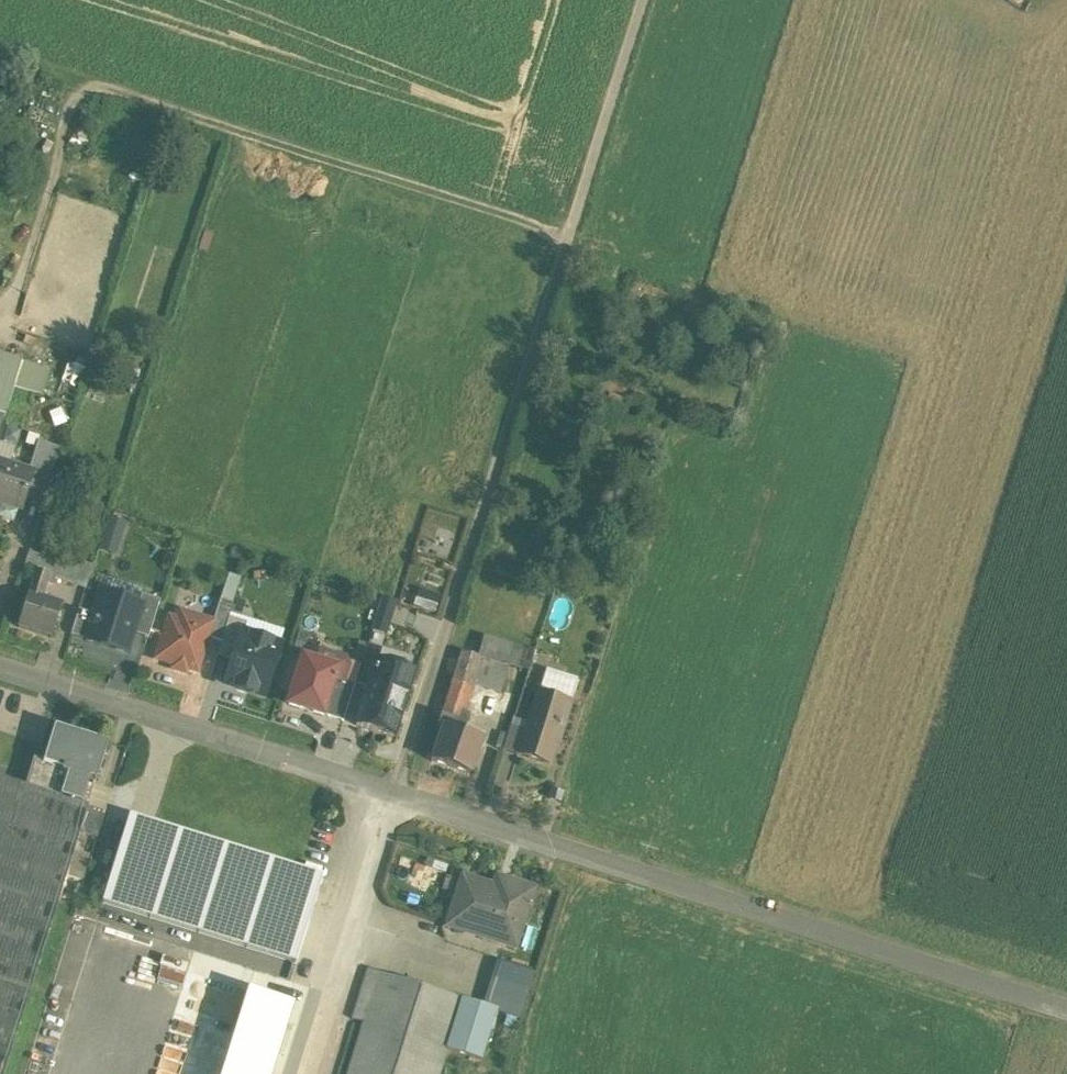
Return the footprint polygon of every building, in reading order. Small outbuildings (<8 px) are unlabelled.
[(5,415),(14,386),(21,363),(0,357),(0,414),(5,415)] [(47,372),(21,363),(14,386),(40,395),(47,372)] [(59,449),(38,441),(29,471),(34,473),(30,485),(46,490),(59,449)] [(0,462),(0,502),(2,503),(22,509),(30,485),(34,473),(29,471),(0,462)] [(116,553),(129,522),(110,515),(98,545),(116,553)] [(70,550),(65,548),(62,557),(67,559),(70,550)] [(54,560),(28,553),(23,568),(35,571),(35,570),(49,575),(54,560)] [(76,568),(58,562),(54,577),(71,583),(76,568)] [(92,566),(78,562),(76,568),(71,583),(85,587),(92,566)] [(49,575),(35,570),(35,571),(28,593),(42,598),(49,575)] [(42,598),(28,593),(18,627),(51,638),(62,604),(42,598)] [(96,615),(88,640),(126,653),(132,633),(139,607),(102,595),(96,615)] [(144,596),(132,633),(148,638),(160,601),(144,596)] [(233,603),(220,599),(212,623),(208,637),(221,641),(228,617),(233,603)] [(373,629),(387,633),(396,604),(382,600),(373,629)] [(72,635),(88,640),(96,615),(79,610),(72,635)] [(212,623),(189,615),(186,624),(169,618),(156,658),(197,671),(208,637),(212,623)] [(246,623),(228,617),(221,641),(217,655),(233,660),(241,634),(243,634),(246,623)] [(243,634),(241,634),(233,660),(226,684),(263,696),(279,646),(243,634)] [(357,683),(369,687),(377,662),(381,650),(368,647),(357,683)] [(450,652),(430,715),(440,718),(441,716),(460,722),(460,721),(472,685),(480,658),(461,652),(460,656),(450,652)] [(343,663),(323,656),(317,659),(316,662),(336,669),(334,677),(342,680),(346,668),(343,663)] [(316,662),(303,658),(288,704),(322,715),(334,677),(336,669),(316,662)] [(507,666),(480,658),(472,685),(499,693),(507,666)] [(413,673),(377,662),(369,687),(356,727),(392,739),(413,673)] [(578,681),(545,671),(538,692),(571,702),(578,681)] [(342,680),(334,677),(322,715),(343,721),(355,684),(342,680)] [(538,692),(537,692),(525,730),(517,755),(549,765),(555,744),(558,745),(571,702),(538,692)] [(460,722),(441,716),(440,718),(437,726),(442,727),(442,726),(457,730),(460,722)] [(466,723),(460,721),(460,722),(457,730),(463,732),(466,723)] [(457,730),(442,726),(442,727),(438,739),(432,737),(426,756),(432,758),(431,760),(471,774),(483,739),(463,732),(457,730)] [(525,730),(511,726),(503,751),(517,755),(525,730)] [(108,744),(55,727),(43,765),(88,779),(96,781),(108,744)] [(88,779),(43,765),(35,790),(80,804),(88,779)] [(79,834),(87,809),(88,807),(80,804),(35,790),(0,779),(0,1073),(4,1073),(79,834)] [(104,814),(87,809),(79,834),(96,840),(104,814)] [(322,879),(128,818),(102,902),(296,963),(322,879)] [(506,891),(462,877),(447,926),(514,947),(533,889),(509,881),(506,891)] [(483,1006),(496,1010),(515,1016),(529,973),(497,962),(483,1006)] [(366,969),(350,1019),(363,1023),(347,1073),(439,1073),(447,1048),(463,1000),(366,969)] [(292,1003),(247,989),(220,1073),(269,1073),(292,1003)] [(483,1006),(463,1000),(447,1048),(480,1059),(496,1010),(483,1006)]
